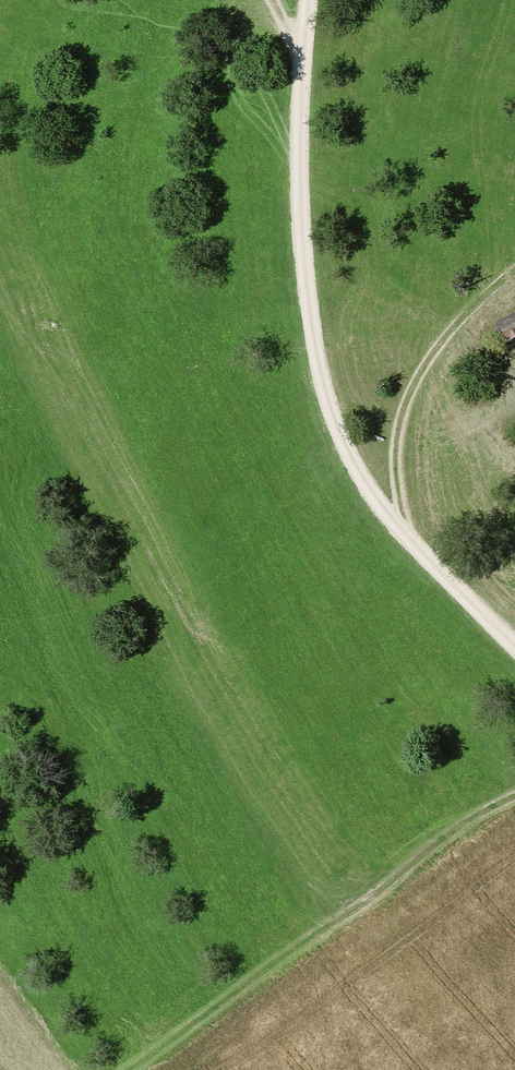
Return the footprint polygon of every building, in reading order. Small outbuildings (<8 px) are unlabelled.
[(495,329),(502,346),(514,340),(514,320),(495,329)]
